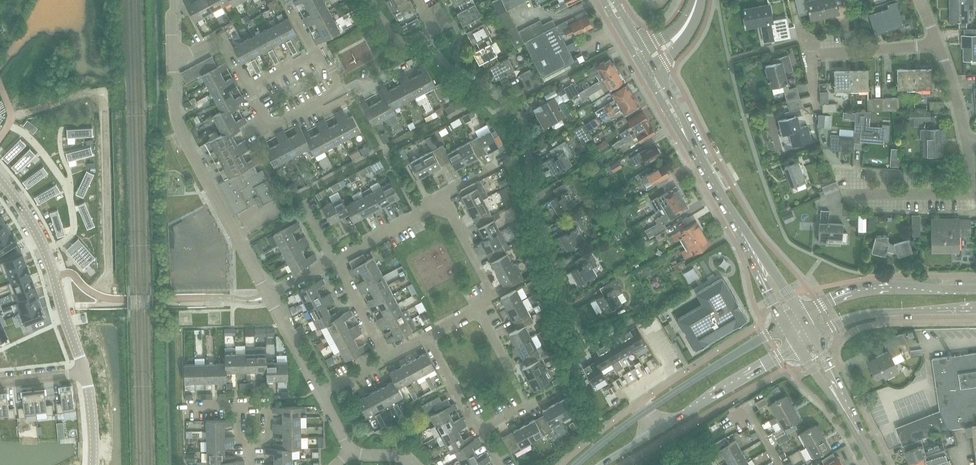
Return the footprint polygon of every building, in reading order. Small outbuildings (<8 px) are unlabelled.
[(189,0),(184,0),(195,21),(204,16),(196,0),(195,0),(191,2),(189,0)] [(207,0),(196,0),(204,16),(213,11),(207,0)] [(213,11),(222,6),(219,0),(207,0),(213,11)] [(270,9),(279,4),(277,0),(275,0),(268,4),(270,9)] [(324,0),(321,0),(308,7),(311,14),(303,19),(305,22),(329,9),(324,0)] [(410,0),(387,0),(386,0),(393,14),(401,10),(401,12),(413,6),(410,0)] [(455,5),(458,4),(461,10),(475,3),(473,0),(452,0),(455,5)] [(501,19),(510,14),(507,9),(507,10),(502,0),(496,0),(492,2),(501,19)] [(513,6),(510,0),(502,0),(507,10),(507,9),(513,6)] [(551,6),(554,11),(577,0),(563,0),(551,6)] [(806,0),(796,0),(798,9),(799,14),(809,12),(810,19),(817,18),(817,16),(824,15),(824,16),(821,0),(809,0),(807,1),(806,0)] [(824,16),(825,16),(824,15),(832,13),(832,14),(838,13),(835,0),(821,0),(824,16)] [(950,7),(953,7),(953,10),(952,10),(952,21),(969,21),(969,10),(975,10),(974,0),(950,0),(950,7)] [(440,2),(437,3),(429,7),(432,12),(442,7),(440,2)] [(896,2),(888,5),(889,9),(875,13),(870,15),(872,22),(875,32),(881,30),(880,26),(884,24),(886,30),(903,25),(898,10),(896,2)] [(481,15),(475,3),(461,10),(457,13),(463,25),(466,23),(469,30),(483,23),(479,16),(481,15)] [(769,4),(744,9),(747,26),(761,23),(764,42),(775,40),(790,37),(786,18),(772,21),(769,4)] [(445,12),(442,7),(432,12),(435,17),(445,12)] [(334,20),(329,9),(305,22),(307,26),(315,22),(319,28),(334,20)] [(448,17),(445,12),(435,17),(437,23),(448,17)] [(501,19),(503,24),(513,20),(510,14),(501,19)] [(587,16),(578,20),(570,24),(568,26),(569,28),(564,30),(567,36),(574,32),(576,36),(584,32),(583,31),(593,26),(587,16)] [(297,33),(288,17),(279,22),(288,38),(297,33)] [(451,23),(448,17),(437,23),(440,28),(451,23)] [(418,18),(401,26),(404,32),(421,23),(418,18)] [(340,31),(334,20),(319,28),(322,35),(314,40),(316,44),(317,43),(321,41),(325,39),(325,40),(340,31)] [(503,24),(506,30),(516,25),(513,20),(503,24)] [(535,23),(540,34),(546,31),(542,25),(540,20),(535,23)] [(542,25),(546,31),(556,26),(553,20),(542,25)] [(566,21),(556,26),(560,32),(564,30),(569,28),(568,26),(566,21)] [(288,38),(279,22),(270,27),(278,43),(288,38)] [(491,33),(485,22),(483,23),(469,30),(466,31),(473,43),(476,42),(479,48),(491,42),(493,41),(489,34),(491,33)] [(529,25),(535,36),(540,34),(535,23),(529,25)] [(506,30),(514,46),(523,42),(518,31),(516,25),(506,30)] [(529,25),(524,28),(529,39),(535,36),(529,25)] [(556,26),(546,31),(540,34),(535,36),(529,39),(524,41),(540,72),(542,76),(574,60),(560,32),(556,26)] [(278,43),(270,27),(261,32),(269,48),(278,43)] [(518,31),(523,42),(524,41),(529,39),(524,28),(518,31)] [(269,48),(261,32),(252,37),(260,53),(269,48)] [(962,35),(962,42),(965,42),(965,47),(964,47),(964,60),(973,60),(973,63),(975,63),(975,35),(962,35)] [(260,53),(252,37),(243,42),(251,57),(260,53)] [(251,57),(243,42),(233,47),(242,62),(251,57)] [(497,54),(491,42),(479,48),(473,52),(479,64),(482,62),(486,69),(490,67),(499,62),(496,55),(497,54)] [(793,70),(788,55),(773,59),(774,63),(765,66),(769,78),(767,79),(767,80),(769,80),(771,86),(772,86),(774,93),(784,91),(787,101),(800,98),(797,87),(789,89),(784,72),(793,70)] [(212,56),(207,59),(212,69),(217,67),(215,62),(212,56)] [(514,69),(508,57),(499,62),(490,67),(496,78),(499,77),(503,84),(516,77),(513,70),(514,69)] [(613,63),(610,58),(605,61),(604,60),(596,65),(595,64),(588,69),(592,74),(592,76),(599,72),(603,78),(618,70),(614,62),(613,63)] [(212,69),(207,59),(202,61),(207,72),(212,69)] [(207,72),(202,61),(196,64),(202,75),(207,72)] [(423,61),(418,64),(423,72),(416,76),(424,91),(433,87),(440,100),(448,95),(441,82),(436,85),(423,61)] [(228,66),(226,62),(217,67),(212,69),(207,72),(202,75),(207,84),(223,76),(220,71),(228,66)] [(202,75),(196,64),(191,67),(197,78),(202,75)] [(539,73),(535,66),(520,75),(523,81),(539,73)] [(197,78),(191,67),(186,70),(191,80),(197,78)] [(926,68),(914,68),(915,88),(915,90),(922,90),(922,88),(931,88),(931,68),(928,68),(928,67),(926,67),(926,68)] [(863,69),(851,70),(852,90),(868,89),(868,79),(868,69),(865,69),(865,68),(863,68),(863,69)] [(915,88),(914,68),(897,69),(897,81),(896,81),(896,83),(897,83),(898,89),(915,88)] [(191,80),(186,70),(181,73),(186,83),(191,80)] [(624,81),(618,70),(603,78),(589,87),(579,93),(583,99),(593,93),(602,87),(605,92),(624,81)] [(852,90),(851,70),(834,70),(834,83),(833,83),(833,84),(834,84),(834,90),(852,90)] [(409,79),(405,71),(401,73),(414,97),(424,91),(416,76),(409,79)] [(414,97),(401,73),(397,75),(402,83),(395,87),(403,102),(414,97)] [(225,81),(223,76),(207,84),(212,93),(236,81),(234,76),(225,81)] [(238,84),(236,81),(212,93),(216,103),(232,94),(230,89),(238,84)] [(388,91),(383,82),(379,84),(382,88),(393,108),(403,102),(395,87),(388,91)] [(564,88),(570,98),(579,93),(573,83),(564,88)] [(633,95),(627,84),(611,93),(615,99),(604,106),(595,111),(598,116),(607,111),(633,95)] [(556,89),(559,95),(560,94),(561,95),(564,100),(565,100),(566,100),(570,98),(564,88),(563,85),(556,89)] [(382,88),(378,90),(383,99),(376,103),(384,118),(395,112),(393,108),(382,88)] [(235,99),(232,94),(216,103),(221,111),(221,112),(237,103),(246,99),(243,94),(235,99)] [(640,105),(633,95),(607,111),(609,115),(621,109),(624,115),(640,105)] [(557,96),(534,109),(544,128),(551,124),(554,129),(564,123),(562,118),(566,116),(556,97),(557,96)] [(369,106),(364,98),(360,100),(373,124),(384,118),(376,103),(369,106)] [(803,108),(800,98),(787,101),(789,111),(784,112),(786,118),(778,120),(782,133),(789,131),(792,145),(811,140),(807,125),(800,127),(797,115),(799,115),(800,112),(800,109),(803,108)] [(883,111),(883,98),(867,98),(868,111),(869,111),(883,111)] [(899,98),(883,98),(883,111),(899,110),(899,98)] [(944,101),(934,101),(929,101),(929,109),(944,109),(944,101)] [(239,107),(237,103),(221,112),(221,111),(213,116),(218,125),(234,117),(231,112),(239,107)] [(837,103),(832,103),(822,104),(822,112),(837,112),(837,103)] [(347,118),(342,109),(338,112),(351,136),(361,131),(352,115),(347,118)] [(643,111),(635,116),(628,121),(631,126),(620,133),(623,138),(648,122),(647,119),(647,118),(643,111)] [(854,137),(853,143),(860,143),(861,140),(875,141),(883,142),(884,132),(884,128),(876,127),(868,127),(869,111),(868,111),(856,111),(854,137)] [(351,136),(338,112),(334,114),(339,122),(334,125),(342,140),(351,136)] [(930,112),(918,112),(910,112),(910,126),(919,126),(918,120),(930,120),(930,112)] [(819,115),(818,126),(830,127),(831,116),(819,115)] [(236,121),(234,117),(218,125),(222,134),(223,134),(238,126),(247,122),(245,117),(236,121)] [(599,125),(595,118),(584,126),(588,132),(599,125)] [(329,127),(325,119),(320,121),(333,145),(342,140),(334,125),(329,127)] [(28,120),(24,126),(28,128),(29,129),(30,130),(31,131),(33,133),(35,130),(37,127),(33,124),(28,120)] [(333,145),(320,121),(316,123),(321,132),(316,134),(324,150),(333,145)] [(302,131),(298,122),(293,124),(298,133),(293,136),(301,151),(310,147),(311,146),(302,131)] [(650,125),(648,122),(623,138),(615,143),(618,147),(626,142),(637,136),(640,141),(655,132),(651,125),(650,125)] [(240,130),(238,126),(223,134),(222,134),(214,138),(214,139),(205,143),(205,144),(210,152),(210,153),(235,140),(232,134),(240,130)] [(93,127),(67,129),(67,137),(93,136),(93,127)] [(311,137),(306,129),(302,131),(311,146),(310,147),(315,155),(324,150),(316,134),(311,137)] [(944,129),(934,129),(921,130),(921,139),(927,139),(927,156),(936,155),(936,156),(938,156),(938,155),(942,155),(942,138),(945,138),(944,129)] [(288,138),(284,130),(279,132),(292,156),(301,151),(293,136),(288,138)] [(490,130),(474,139),(481,153),(486,150),(487,152),(499,146),(490,130)] [(292,156),(279,132),(275,134),(280,143),(275,145),(283,161),(292,156)] [(840,135),(831,135),(831,139),(830,149),(838,150),(838,149),(852,150),(852,151),(853,151),(853,143),(854,137),(853,137),(840,136),(840,135)] [(270,148),(266,139),(261,142),(269,156),(274,166),(283,161),(275,145),(270,148)] [(481,153),(474,139),(458,147),(466,163),(478,157),(477,155),(481,153)] [(608,139),(598,145),(601,151),(611,145),(608,139)] [(237,144),(235,140),(210,153),(215,161),(214,161),(215,162),(248,144),(246,140),(237,144)] [(571,151),(565,141),(553,148),(557,154),(541,163),(541,164),(547,161),(555,175),(572,165),(566,154),(571,151)] [(16,143),(2,157),(8,163),(22,149),(16,143)] [(250,148),(248,144),(215,162),(219,170),(220,171),(244,158),(242,153),(250,148)] [(656,144),(647,149),(646,150),(645,149),(629,158),(634,165),(644,159),(646,163),(662,154),(656,144)] [(443,145),(437,148),(445,161),(450,159),(451,161),(451,160),(456,169),(466,163),(458,147),(448,153),(443,145)] [(91,146),(66,153),(68,160),(68,161),(93,154),(91,146)] [(445,161),(437,148),(422,156),(430,172),(441,166),(440,164),(445,161)] [(26,153),(12,166),(17,172),(32,159),(26,153)] [(430,172),(422,156),(405,165),(413,178),(418,176),(419,178),(430,172)] [(247,162),(244,158),(220,171),(224,179),(224,180),(233,175),(253,164),(258,162),(255,158),(247,162)] [(370,165),(373,170),(375,173),(384,168),(380,160),(370,165)] [(785,167),(791,186),(796,184),(798,190),(806,187),(804,181),(805,181),(802,174),(804,174),(800,162),(785,167)] [(258,172),(253,164),(233,175),(219,183),(237,218),(238,217),(236,213),(255,202),(263,204),(276,197),(266,178),(265,177),(264,176),(263,176),(262,176),(258,178),(257,175),(257,174),(258,174),(258,173),(258,172)] [(636,175),(638,179),(642,177),(644,181),(641,183),(644,188),(648,189),(654,185),(654,184),(669,175),(668,174),(670,173),(667,169),(666,169),(665,168),(664,169),(663,166),(664,165),(663,165),(653,170),(647,173),(645,170),(636,175)] [(39,170),(23,182),(28,188),(44,176),(39,170)] [(87,170),(78,188),(86,192),(94,174),(87,170)] [(480,180),(475,183),(461,190),(464,195),(462,196),(467,207),(483,199),(483,198),(488,195),(480,180)] [(400,197),(391,181),(382,186),(390,202),(400,197)] [(576,194),(569,181),(557,187),(560,194),(545,203),(550,200),(558,214),(576,204),(571,197),(576,194)] [(822,187),(825,194),(839,188),(836,181),(822,187)] [(390,202),(382,186),(373,191),(381,207),(390,202)] [(676,186),(667,191),(649,202),(652,207),(661,202),(664,207),(682,197),(676,186)] [(51,187),(34,197),(39,204),(56,194),(51,187)] [(381,207),(373,191),(371,187),(361,192),(372,212),(381,207)] [(372,212),(361,192),(360,188),(357,190),(359,193),(353,197),(355,201),(363,216),(372,212)] [(647,194),(636,199),(639,204),(649,198),(647,194)] [(341,197),(332,202),(341,218),(349,213),(345,206),(346,205),(341,197)] [(688,207),(682,197),(664,207),(662,209),(665,214),(654,219),(657,225),(688,207)] [(492,214),(483,199),(467,207),(473,218),(475,217),(478,222),(492,214)] [(355,201),(346,205),(345,206),(349,213),(354,221),(363,216),(355,201)] [(341,218),(332,202),(323,207),(331,223),(341,218)] [(88,207),(80,211),(87,229),(95,226),(88,207)] [(58,210),(50,212),(56,231),(64,229),(58,210)] [(782,214),(784,219),(793,216),(791,210),(782,214)] [(820,222),(819,222),(818,242),(827,242),(827,238),(840,239),(840,242),(847,242),(847,232),(842,232),(843,224),(829,223),(829,222),(828,222),(829,211),(829,210),(820,210),(821,210),(820,222)] [(500,231),(492,214),(478,222),(480,226),(478,228),(484,239),(496,233),(500,231)] [(858,215),(858,231),(866,231),(866,215),(858,215)] [(912,215),(912,223),(912,236),(920,236),(920,215),(912,215)] [(586,230),(578,217),(566,224),(570,230),(554,239),(555,239),(560,236),(568,250),(585,241),(581,233),(586,230)] [(937,235),(932,235),(932,250),(958,250),(958,235),(970,235),(970,219),(958,220),(958,219),(935,219),(935,231),(937,231),(937,235)] [(696,221),(687,226),(672,235),(675,241),(680,238),(684,244),(703,232),(696,221)] [(273,235),(278,244),(294,236),(291,231),(300,226),(298,222),(273,235)] [(0,227),(0,240),(11,233),(5,223),(0,227)] [(654,230),(657,235),(665,230),(667,229),(664,224),(654,230)] [(665,230),(657,235),(656,236),(659,241),(668,236),(665,230)] [(496,233),(484,239),(480,241),(486,252),(488,251),(491,256),(504,249),(509,246),(500,231),(496,233)] [(709,243),(703,232),(684,244),(687,249),(682,252),(685,257),(700,248),(709,243)] [(0,240),(0,253),(17,242),(11,233),(0,240)] [(888,235),(875,235),(875,251),(887,251),(886,253),(890,255),(893,251),(897,252),(908,251),(907,242),(894,243),(894,244),(888,243),(889,240),(888,240),(888,235)] [(278,244),(283,253),(307,240),(305,236),(297,241),(294,236),(278,244)] [(283,253),(288,262),(304,254),(301,249),(310,244),(307,240),(283,253)] [(83,243),(76,248),(90,263),(96,257),(83,243)] [(76,248),(70,254),(83,269),(90,263),(76,248)] [(513,264),(504,249),(491,256),(493,261),(491,262),(497,273),(516,263),(513,264)] [(595,262),(590,252),(578,258),(582,265),(566,274),(571,271),(579,285),(597,275),(591,264),(595,262)] [(0,263),(4,274),(9,272),(8,272),(26,265),(22,254),(0,263)] [(304,254),(288,262),(293,272),(317,259),(315,254),(306,259),(304,254)] [(361,271),(363,275),(379,267),(373,257),(367,261),(363,254),(349,261),(353,268),(349,270),(352,276),(361,271)] [(686,266),(683,261),(674,266),(677,272),(686,266)] [(522,274),(516,263),(497,273),(503,284),(505,283),(508,288),(521,281),(519,275),(522,274)] [(26,265),(8,272),(9,272),(12,281),(12,282),(30,275),(26,265)] [(357,284),(359,289),(383,276),(379,267),(363,275),(365,280),(357,284)] [(12,281),(8,283),(12,294),(16,292),(34,285),(30,275),(12,282),(12,281)] [(370,289),(373,293),(388,285),(383,276),(359,289),(362,293),(370,289)] [(298,291),(303,301),(319,292),(316,287),(325,283),(323,279),(323,278),(298,291)] [(735,299),(722,278),(696,293),(703,304),(678,319),(696,349),(709,341),(709,340),(733,326),(733,327),(747,319),(740,309),(741,308),(736,298),(735,299)] [(621,289),(615,279),(603,286),(607,292),(591,301),(596,298),(604,312),(622,302),(616,292),(621,289)] [(34,285),(16,292),(20,301),(18,302),(18,303),(38,295),(34,285)] [(366,302),(369,307),(393,294),(388,285),(373,293),(375,298),(366,302)] [(501,297),(507,308),(522,300),(516,289),(501,297)] [(303,301),(308,310),(332,297),(330,293),(321,297),(319,292),(303,301)] [(380,307),(382,312),(398,303),(393,294),(369,307),(371,312),(380,307)] [(38,295),(18,303),(22,312),(22,313),(40,306),(36,296),(38,295)] [(308,310),(313,319),(328,310),(326,305),(334,301),(332,297),(308,310)] [(514,318),(517,323),(531,316),(522,300),(507,308),(512,319),(514,318)] [(376,321),(379,325),(403,312),(398,303),(382,312),(385,316),(376,321)] [(22,312),(17,314),(21,325),(44,316),(40,306),(22,313),(22,312)] [(318,328),(326,323),(342,315),(339,311),(331,315),(328,310),(313,319),(318,328)] [(326,323),(331,332),(347,324),(344,319),(352,314),(350,310),(342,315),(326,323)] [(390,325),(392,330),(411,319),(407,310),(403,312),(379,325),(381,330),(390,325)] [(509,334),(515,345),(531,336),(525,326),(534,321),(531,316),(517,323),(520,328),(509,334)] [(411,319),(392,330),(394,334),(386,339),(388,343),(415,329),(415,327),(411,319)] [(331,332),(336,341),(360,328),(358,324),(349,329),(347,324),(331,332)] [(635,350),(634,350),(635,352),(647,345),(636,326),(630,330),(630,329),(624,332),(635,350)] [(336,341),(341,350),(356,342),(354,337),(362,333),(360,328),(336,341)] [(635,350),(624,332),(619,336),(620,336),(614,340),(623,356),(634,350),(635,350)] [(902,333),(901,334),(883,342),(888,351),(876,357),(877,360),(870,364),(876,377),(884,374),(885,377),(898,371),(891,357),(901,353),(903,352),(909,348),(902,333)] [(523,355),(526,360),(539,352),(537,348),(541,346),(541,344),(536,334),(531,337),(531,336),(515,345),(521,356),(523,355)] [(607,342),(602,346),(612,363),(616,371),(623,367),(619,359),(623,356),(614,340),(608,343),(607,342)] [(356,342),(341,350),(346,360),(370,347),(367,342),(359,347),(356,342)] [(256,348),(256,353),(257,371),(267,370),(267,362),(267,346),(256,347),(256,348)] [(591,353),(595,361),(596,361),(601,369),(612,363),(602,346),(597,349),(597,350),(591,353)] [(225,353),(225,363),(226,363),(226,371),(236,371),(236,353),(236,348),(225,348),(225,353)] [(246,348),(246,353),(246,371),(257,371),(256,353),(256,348),(246,348)] [(933,358),(933,359),(940,407),(959,404),(952,355),(951,351),(948,352),(948,356),(933,358)] [(426,352),(417,357),(425,373),(435,368),(426,352)] [(522,368),(528,379),(544,371),(538,360),(542,358),(539,352),(526,360),(528,364),(526,366),(522,368)] [(952,355),(959,404),(963,403),(966,425),(968,434),(973,433),(975,452),(975,404),(975,401),(975,352),(952,355)] [(246,353),(236,353),(236,371),(246,371),(246,353)] [(417,357),(408,362),(416,378),(425,373),(417,357)] [(606,377),(601,369),(596,361),(595,361),(590,364),(589,363),(584,367),(594,384),(606,377)] [(277,362),(267,362),(267,370),(267,380),(277,380),(277,362)] [(288,362),(277,362),(277,380),(288,380),(288,362)] [(408,362),(399,367),(407,383),(416,378),(408,362)] [(216,363),(205,364),(206,381),(216,381),(216,363)] [(226,363),(225,363),(216,363),(216,381),(226,381),(226,371),(226,363)] [(195,382),(195,364),(185,364),(185,382),(195,382)] [(205,364),(195,364),(195,382),(206,381),(205,364)] [(390,372),(394,380),(398,387),(399,387),(407,383),(399,367),(390,372)] [(544,371),(528,379),(534,390),(550,382),(549,380),(554,377),(549,368),(544,371)] [(394,380),(385,385),(394,401),(403,396),(399,387),(398,387),(394,380)] [(385,385),(376,390),(385,406),(394,401),(385,385)] [(62,402),(56,403),(58,413),(63,412),(64,412),(64,411),(75,410),(72,386),(66,386),(60,387),(62,402)] [(45,389),(34,391),(36,412),(37,412),(47,411),(47,414),(51,414),(53,413),(52,404),(46,404),(45,389)] [(24,407),(18,407),(19,417),(25,417),(25,416),(37,414),(37,412),(36,412),(34,391),(33,390),(22,392),(24,407)] [(376,390),(367,395),(376,410),(385,406),(376,390)] [(0,394),(0,416),(8,415),(9,418),(16,418),(15,408),(9,408),(7,393),(0,394)] [(376,410),(367,395),(358,400),(366,415),(376,410)] [(771,404),(777,416),(793,407),(786,395),(768,405),(769,406),(771,404)] [(755,403),(759,408),(770,402),(767,396),(755,403)] [(430,416),(435,425),(451,417),(449,412),(457,407),(455,403),(451,405),(448,398),(441,402),(439,397),(431,401),(437,412),(430,416)] [(564,398),(553,404),(562,420),(573,414),(564,398)] [(963,403),(959,404),(940,407),(941,414),(898,430),(903,445),(904,445),(913,441),(921,438),(948,426),(948,428),(966,425),(963,403)] [(545,416),(541,419),(548,433),(553,430),(551,425),(562,420),(553,404),(542,410),(545,414),(544,414),(545,416)] [(283,412),(283,417),(301,417),(300,406),(273,407),(273,412),(283,412)] [(772,425),(781,420),(784,426),(784,427),(799,419),(793,407),(777,416),(770,421),(772,425)] [(274,423),(274,428),(301,427),(301,417),(283,417),(283,423),(274,423)] [(435,425),(440,434),(464,421),(462,417),(454,422),(451,417),(435,425)] [(535,419),(524,425),(532,441),(548,433),(541,419),(536,421),(535,419)] [(206,420),(207,431),(225,430),(225,425),(234,425),(234,420),(206,420)] [(754,429),(749,420),(745,422),(750,431),(754,429)] [(440,434),(445,443),(461,435),(458,430),(467,425),(464,421),(440,434)] [(64,422),(57,423),(58,439),(65,438),(64,422)] [(799,434),(805,446),(823,436),(816,424),(799,434)] [(532,441),(524,425),(512,431),(514,433),(504,438),(503,436),(502,437),(510,452),(510,453),(532,441)] [(781,428),(773,433),(776,439),(788,433),(784,427),(784,426),(781,428)] [(283,432),(284,438),(301,437),(301,427),(274,428),(274,432),(283,432)] [(207,431),(207,441),(235,440),(234,435),(225,436),(225,430),(207,431)] [(788,433),(776,439),(779,444),(790,438),(788,433)] [(450,453),(454,450),(474,439),(472,435),(463,440),(461,435),(445,443),(450,453)] [(823,436),(805,446),(812,458),(829,448),(823,436)] [(274,444),(274,448),(292,448),(301,448),(301,437),(284,438),(284,443),(274,444)] [(454,450),(459,459),(475,451),(472,446),(481,441),(478,437),(474,439),(454,450)] [(722,453),(726,460),(742,451),(735,440),(729,443),(725,437),(711,445),(715,451),(712,454),(714,458),(722,453)] [(926,449),(921,438),(913,441),(904,445),(906,450),(905,451),(910,462),(910,463),(925,456),(946,449),(943,442),(926,449)] [(207,441),(207,451),(225,451),(225,445),(235,445),(235,440),(207,441)] [(274,453),(274,459),(292,458),(292,448),(274,448),(264,448),(264,453),(274,453)] [(207,462),(217,461),(235,461),(235,456),(225,456),(225,451),(207,451),(207,462)] [(462,464),(470,464),(488,455),(486,451),(477,456),(475,451),(459,459),(462,464)] [(748,461),(742,451),(726,460),(729,464),(741,464),(748,461)] [(482,464),(490,459),(488,455),(470,464),(482,464)] [(841,462),(842,461),(839,456),(838,457),(837,456),(824,463),(824,464),(822,464),(843,464),(841,462)] [(911,464),(937,464),(948,462),(946,456),(927,462),(925,456),(910,463),(911,464)]
